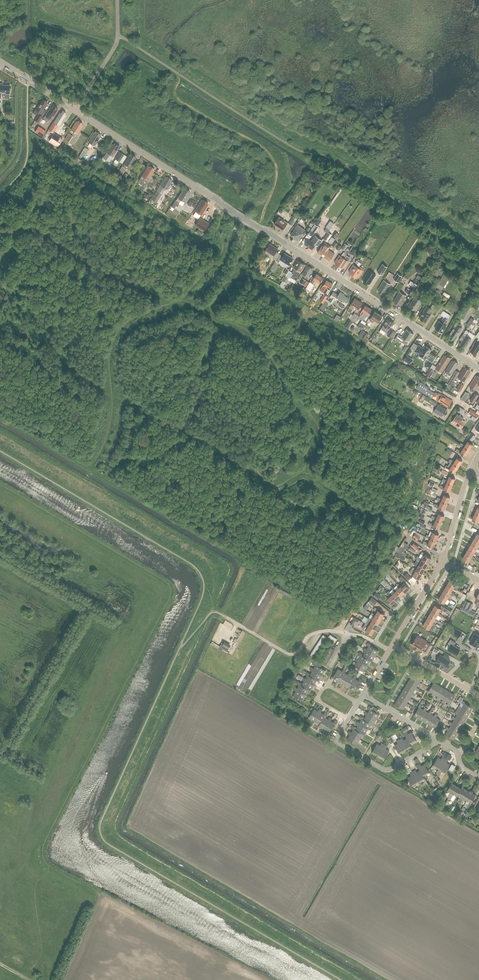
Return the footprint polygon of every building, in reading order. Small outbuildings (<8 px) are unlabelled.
[(10,86),(3,85),(3,83),(0,83),(0,98),(1,98),(1,93),(5,93),(4,97),(5,98),(8,98),(9,97),(10,86)] [(41,101),(33,113),(36,115),(37,113),(39,114),(35,120),(34,123),(37,124),(38,122),(39,122),(41,118),(42,116),(40,115),(44,110),(48,104),(47,103),(47,102),(44,99),(42,102),(41,101)] [(54,115),(58,109),(57,109),(58,107),(54,105),(52,108),(51,107),(44,118),(49,121),(53,115),(54,115)] [(49,130),(53,133),(58,125),(59,126),(66,115),(65,114),(66,113),(63,110),(61,113),(60,112),(49,130)] [(71,130),(77,134),(83,125),(82,124),(83,123),(79,120),(78,122),(76,121),(71,130)] [(43,137),(45,134),(46,131),(38,126),(35,132),(43,137)] [(95,146),(101,136),(100,135),(101,134),(97,132),(96,133),(94,132),(88,142),(95,146)] [(54,133),(49,141),(58,146),(63,138),(54,133)] [(69,133),(65,139),(69,142),(73,136),(69,133)] [(118,146),(115,143),(114,145),(112,144),(102,160),(108,164),(119,148),(118,147),(118,146)] [(84,147),(80,155),(84,158),(89,150),(84,147)] [(119,154),(117,157),(115,159),(120,162),(124,155),(120,152),(119,154)] [(130,155),(124,164),(131,168),(136,159),(135,158),(136,157),(132,154),(131,155),(130,155)] [(122,176),(126,169),(122,166),(117,173),(122,176)] [(145,186),(149,180),(155,170),(154,170),(154,168),(151,166),(150,167),(148,166),(138,182),(145,186)] [(124,181),(129,175),(126,173),(122,179),(118,176),(116,179),(122,183),(124,180),(124,181)] [(166,177),(161,186),(165,189),(167,190),(172,182),(171,181),(172,179),(168,177),(168,178),(166,177)] [(160,185),(157,191),(162,194),(165,189),(161,186),(160,185)] [(176,200),(173,204),(176,206),(177,207),(179,204),(181,200),(185,202),(190,193),(189,192),(190,191),(186,189),(185,190),(184,189),(177,200),(176,200)] [(157,191),(151,199),(157,203),(162,194),(157,191)] [(195,211),(196,212),(201,215),(208,205),(207,204),(208,202),(204,200),(203,201),(202,200),(195,211)] [(293,216),(289,223),(292,226),(297,219),(293,216)] [(201,217),(196,224),(204,230),(209,222),(201,217)] [(283,230),(288,223),(279,217),(274,224),(283,230)] [(315,224),(308,234),(310,236),(311,236),(318,226),(315,224)] [(295,228),(290,235),(298,240),(303,233),(305,230),(298,225),(295,228)] [(323,240),(326,242),(332,234),(330,233),(329,232),(323,240)] [(307,241),(305,244),(312,249),(316,244),(318,246),(322,241),(315,236),(312,241),(308,239),(307,241)] [(331,246),(326,243),(325,242),(323,245),(322,245),(318,252),(324,256),(328,249),(331,246)] [(270,243),(266,250),(274,255),(272,258),(275,260),(279,255),(276,253),(276,252),(278,249),(270,243)] [(350,250),(353,246),(352,246),(350,249),(348,247),(345,252),(344,252),(341,256),(339,255),(335,262),(336,263),(335,264),(339,266),(346,255),(350,250)] [(330,260),(334,254),(328,249),(324,256),(330,260)] [(279,255),(275,260),(279,262),(280,259),(289,265),(293,258),(285,253),(282,257),(279,255)] [(351,258),(346,255),(339,266),(342,269),(343,268),(345,269),(349,262),(348,261),(351,258)] [(299,277),(298,276),(305,265),(298,260),(293,267),(295,268),(292,273),(293,274),(291,277),(296,281),(299,277)] [(353,275),(361,263),(359,262),(356,266),(353,264),(349,271),(350,272),(349,273),(353,275)] [(364,271),(359,267),(361,263),(353,275),(357,278),(357,277),(359,278),(364,271)] [(383,263),(378,272),(383,275),(388,267),(383,263)] [(308,278),(312,271),(311,270),(312,269),(308,266),(308,267),(307,267),(302,274),(308,278)] [(373,278),(376,275),(369,270),(363,280),(364,281),(363,282),(367,285),(368,283),(369,284),(372,281),(373,281),(374,279),(373,278)] [(394,279),(399,282),(402,276),(398,273),(394,279)] [(314,279),(312,282),(315,284),(317,281),(320,283),(323,278),(316,274),(313,279),(314,279)] [(329,290),(333,284),(327,280),(320,290),(325,293),(328,289),(329,290)] [(385,294),(391,284),(384,280),(378,290),(379,291),(378,292),(382,295),(383,293),(385,294)] [(306,288),(306,289),(307,289),(309,290),(310,291),(314,285),(310,282),(306,288)] [(411,296),(416,289),(412,286),(407,293),(411,296)] [(403,301),(406,296),(400,291),(394,300),(395,301),(394,302),(398,305),(399,304),(402,305),(404,302),(403,301)] [(346,306),(350,299),(343,295),(344,295),(340,293),(338,295),(333,292),(330,297),(332,298),(330,302),(332,304),(335,300),(336,300),(339,302),(338,304),(338,305),(342,307),(344,308),(345,306),(346,306)] [(416,310),(422,300),(416,296),(409,306),(416,310)] [(358,310),(362,303),(355,298),(347,310),(351,312),(354,307),(358,310)] [(369,315),(372,309),(365,305),(362,310),(363,311),(360,314),(363,316),(366,313),(369,315)] [(429,314),(432,309),(427,305),(423,311),(424,311),(419,319),(426,323),(431,315),(429,314)] [(378,322),(382,316),(375,311),(369,320),(373,322),(375,320),(378,322)] [(441,315),(444,317),(441,322),(439,321),(435,328),(442,333),(447,326),(445,325),(451,316),(443,311),(441,315)] [(383,326),(381,329),(386,332),(387,333),(389,329),(393,322),(388,319),(383,326)] [(453,340),(461,328),(458,325),(455,330),(453,329),(449,335),(451,336),(450,338),(453,340)] [(396,338),(395,339),(399,342),(400,341),(402,342),(401,344),(404,345),(405,343),(406,344),(407,345),(414,334),(407,330),(402,337),(398,334),(396,338)] [(471,340),(472,338),(467,335),(464,333),(460,339),(462,341),(460,345),(465,348),(471,340)] [(470,351),(476,355),(478,350),(478,343),(476,341),(473,345),(474,345),(470,351)] [(418,345),(414,351),(419,354),(419,355),(426,359),(426,358),(433,362),(436,357),(430,353),(432,349),(425,345),(423,348),(418,345)] [(414,359),(407,355),(404,360),(411,364),(414,359)] [(443,371),(451,359),(446,355),(445,357),(444,356),(437,367),(443,371)] [(452,374),(458,365),(457,364),(458,363),(454,360),(453,361),(452,361),(446,370),(452,374)] [(429,378),(434,371),(430,368),(425,376),(429,378)] [(465,381),(470,372),(469,372),(470,371),(466,368),(465,369),(464,368),(461,372),(462,372),(458,378),(465,381)] [(451,379),(448,384),(451,386),(454,381),(456,377),(453,375),(451,379)] [(478,387),(478,376),(477,377),(476,376),(470,386),(477,390),(478,387)] [(420,382),(416,388),(424,394),(429,388),(420,382)] [(473,403),(478,395),(475,393),(470,401),(473,403)] [(442,395),(440,399),(433,395),(432,398),(438,401),(447,407),(448,406),(449,406),(452,402),(450,401),(451,400),(442,395)] [(447,410),(438,404),(437,407),(434,411),(442,417),(443,415),(445,416),(448,412),(446,411),(447,410)] [(469,414),(477,419),(478,416),(478,417),(478,411),(473,407),(469,414)] [(462,427),(465,422),(462,420),(456,416),(452,423),(460,428),(461,426),(462,427)] [(461,443),(460,445),(464,448),(464,447),(469,451),(473,445),(468,441),(465,446),(461,443)] [(457,449),(456,451),(460,454),(460,453),(465,457),(469,451),(464,447),(464,448),(461,451),(457,449)] [(450,459),(449,461),(451,462),(453,464),(453,463),(458,467),(462,461),(457,457),(454,462),(450,459)] [(447,465),(445,467),(449,470),(449,469),(454,473),(458,467),(453,463),(453,464),(451,468),(448,466),(447,465)] [(443,479),(442,481),(446,483),(452,485),(455,479),(450,476),(447,481),(443,479)] [(440,485),(439,488),(443,490),(444,489),(449,492),(452,485),(446,483),(444,487),(440,485)] [(438,497),(437,500),(441,502),(441,501),(447,504),(450,497),(444,495),(442,499),(438,497)] [(435,504),(433,506),(438,508),(444,510),(447,504),(441,501),(441,502),(439,506),(435,504)] [(432,516),(431,519),(435,521),(436,520),(441,523),(444,516),(439,513),(437,518),(432,516)] [(429,523),(428,525),(433,527),(433,526),(439,529),(441,523),(436,520),(435,521),(434,525),(429,523)] [(427,535),(426,537),(430,539),(436,541),(439,535),(433,532),(431,537),(427,535)] [(433,548),(436,541),(430,539),(428,543),(424,541),(423,544),(426,545),(427,546),(428,545),(432,547),(433,548)] [(469,549),(475,552),(477,548),(478,550),(478,547),(478,546),(478,547),(472,544),(469,549)] [(469,549),(466,554),(472,557),(474,554),(477,555),(478,554),(475,552),(469,549)] [(422,560),(428,563),(431,558),(426,554),(422,552),(419,557),(423,559),(422,560)] [(472,557),(466,554),(462,559),(469,563),(471,559),(474,561),(475,559),(472,557)] [(423,559),(419,557),(417,556),(416,559),(421,562),(420,564),(419,565),(425,568),(428,563),(422,560),(423,559)] [(419,565),(420,564),(416,562),(416,563),(414,562),(413,563),(418,566),(416,569),(416,570),(422,574),(425,568),(419,565)] [(416,570),(416,569),(413,567),(412,569),(415,571),(413,575),(419,579),(422,574),(416,570)] [(400,587),(405,592),(409,588),(405,583),(407,581),(402,576),(399,579),(404,584),(401,586),(400,587)] [(451,579),(448,584),(454,587),(458,589),(461,584),(457,582),(451,579)] [(400,587),(401,586),(398,584),(396,585),(399,588),(396,591),(401,596),(405,592),(400,587)] [(457,590),(458,589),(454,587),(448,584),(445,589),(451,593),(451,592),(453,589),(457,591),(457,590)] [(396,591),(394,588),(392,589),(395,592),(392,595),(396,600),(401,596),(396,591)] [(445,589),(442,594),(448,598),(448,597),(450,594),(454,596),(455,594),(451,592),(451,593),(445,589)] [(392,595),(389,591),(386,593),(390,597),(387,600),(392,605),(396,600),(392,595)] [(377,600),(381,595),(376,592),(373,596),(377,600)] [(442,594),(438,600),(444,603),(447,599),(450,601),(452,599),(448,597),(448,598),(442,594)] [(466,601),(462,610),(465,612),(469,605),(470,603),(466,601)] [(473,605),(470,603),(469,605),(465,612),(473,616),(475,612),(471,610),(473,605)] [(442,608),(435,605),(432,610),(438,614),(439,613),(441,610),(446,613),(445,614),(447,615),(449,613),(450,614),(451,612),(443,607),(442,608)] [(349,607),(344,615),(349,618),(354,610),(349,607)] [(375,615),(381,619),(384,614),(381,612),(383,610),(379,608),(379,609),(375,607),(374,609),(377,611),(376,615),(375,615)] [(432,610),(429,615),(435,619),(436,618),(438,615),(441,617),(442,615),(439,613),(438,614),(432,610)] [(375,615),(376,615),(372,613),(371,615),(374,617),(373,620),(372,621),(378,624),(381,619),(375,615)] [(429,615),(426,620),(432,624),(433,624),(435,620),(438,622),(439,620),(436,618),(435,619),(429,615)] [(372,621),(373,620),(369,618),(366,623),(370,625),(369,626),(375,629),(378,624),(372,621)] [(426,620),(423,626),(429,630),(432,625),(435,627),(436,626),(433,624),(432,624),(426,620)] [(372,635),(375,629),(369,626),(370,625),(366,623),(365,625),(368,627),(366,631),(372,635)] [(453,627),(450,633),(458,638),(462,632),(453,627)] [(469,642),(476,646),(478,644),(478,635),(475,633),(469,642)] [(422,650),(426,653),(431,645),(426,642),(417,636),(412,645),(421,651),(422,650)] [(456,655),(460,649),(454,646),(456,642),(451,639),(449,643),(451,644),(448,650),(456,655)] [(219,647),(227,651),(231,645),(224,641),(222,645),(221,645),(219,647)] [(367,650),(366,651),(375,657),(379,651),(370,645),(370,644),(368,643),(366,645),(368,647),(367,650)] [(364,648),(363,651),(365,652),(363,656),(370,660),(372,662),(375,657),(366,651),(367,650),(364,648)] [(358,659),(358,660),(367,666),(370,660),(363,656),(361,655),(362,654),(360,652),(358,655),(360,656),(358,659)] [(440,655),(436,662),(446,667),(450,661),(440,655)] [(357,661),(354,665),(363,671),(367,666),(358,660),(358,659),(356,658),(355,660),(357,661)] [(313,669),(313,671),(322,676),(325,670),(317,665),(317,663),(315,662),(313,665),(315,666),(313,669)] [(309,676),(317,680),(319,681),(322,676),(313,671),(313,669),(311,668),(310,670),(312,672),(310,674),(309,676)] [(338,669),(332,678),(338,681),(343,672),(345,673),(346,670),(345,670),(343,669),(342,671),(338,669)] [(306,672),(305,675),(307,676),(306,679),(305,680),(313,686),(317,680),(309,676),(308,675),(309,674),(306,672)] [(343,672),(338,681),(343,684),(349,675),(350,676),(351,674),(349,672),(347,674),(345,673),(343,672)] [(414,673),(411,678),(419,683),(420,682),(422,679),(424,680),(425,678),(423,677),(423,678),(414,673)] [(349,675),(343,684),(349,687),(354,678),(355,679),(357,677),(354,675),(353,677),(350,676),(349,675)] [(305,680),(306,679),(303,678),(302,680),(304,682),(302,684),(301,686),(309,690),(310,691),(313,686),(305,680)] [(354,678),(349,687),(354,691),(359,682),(361,682),(362,680),(359,678),(358,680),(355,679),(354,678)] [(411,678),(408,683),(416,688),(417,687),(418,684),(421,686),(422,684),(420,682),(419,683),(411,678)] [(298,682),(297,684),(299,686),(297,688),(296,690),(305,695),(309,690),(301,686),(300,685),(301,683),(298,682)] [(434,682),(429,691),(432,693),(431,695),(433,697),(435,694),(434,694),(439,686),(434,682)] [(408,683),(405,688),(413,693),(414,693),(415,690),(417,691),(419,689),(417,687),(416,688),(408,683)] [(439,686),(434,694),(435,694),(433,697),(439,700),(440,698),(439,697),(444,689),(439,686)] [(296,691),(293,695),(302,701),(305,695),(296,690),(297,688),(295,687),(293,690),(296,691)] [(405,688),(402,694),(410,699),(410,698),(412,695),(414,696),(416,694),(414,693),(413,693),(405,688)] [(445,700),(450,692),(444,689),(439,697),(440,698),(443,699),(441,702),(444,703),(445,701),(445,700)] [(445,700),(445,701),(448,702),(447,705),(449,706),(451,704),(450,703),(455,695),(450,692),(445,700)] [(402,694),(398,699),(407,704),(407,703),(409,700),(411,701),(412,699),(410,698),(410,699),(402,694)] [(398,699),(395,704),(404,709),(406,705),(408,707),(409,704),(407,703),(407,704),(398,699)] [(462,708),(470,713),(473,708),(465,703),(465,702),(463,701),(461,703),(460,706),(462,707),(462,708)] [(424,710),(420,708),(422,706),(420,704),(418,707),(419,707),(414,716),(419,719),(424,710)] [(368,713),(367,714),(376,720),(380,714),(370,709),(371,707),(369,706),(367,709),(369,710),(368,713)] [(462,707),(460,706),(458,708),(456,711),(459,713),(458,713),(467,718),(470,713),(462,708),(462,707)] [(314,708),(308,718),(314,721),(319,712),(321,713),(322,710),(319,709),(318,711),(314,708)] [(426,711),(427,709),(425,708),(424,710),(419,719),(424,722),(429,713),(426,711)] [(364,718),(364,719),(371,724),(373,725),(376,720),(367,714),(368,713),(366,711),(364,714),(366,715),(364,718)] [(434,716),(435,714),(432,712),(430,711),(429,713),(424,722),(430,725),(435,717),(434,716)] [(456,711),(455,713),(457,715),(456,718),(455,718),(464,723),(467,718),(458,713),(459,713),(456,711)] [(319,712),(314,721),(319,724),(324,716),(324,717),(325,715),(326,716),(328,713),(325,712),(324,714),(321,713),(319,712)] [(435,717),(430,725),(435,728),(440,720),(439,720),(441,717),(437,715),(438,715),(435,714),(434,716),(435,717)] [(319,724),(318,725),(324,729),(329,720),(331,721),(332,718),(329,717),(328,719),(325,717),(324,717),(324,716),(319,724)] [(360,722),(359,724),(368,729),(371,724),(364,719),(362,719),(363,717),(361,716),(359,718),(361,719),(360,722)] [(455,718),(456,718),(453,717),(452,719),(454,720),(452,723),(452,724),(460,729),(464,723),(455,718)] [(333,722),(331,721),(329,720),(324,729),(329,732),(335,723),(336,724),(337,721),(335,720),(333,722)] [(355,729),(363,734),(364,735),(368,729),(359,724),(360,722),(357,721),(356,724),(358,725),(356,728),(355,729)] [(450,722),(449,724),(447,727),(449,728),(449,729),(457,734),(460,729),(452,724),(452,723),(450,722)] [(352,732),(351,733),(360,739),(363,734),(355,729),(354,728),(355,727),(352,725),(351,728),(353,729),(352,732)] [(448,731),(446,734),(454,739),(457,734),(449,729),(449,728),(447,727),(446,729),(448,731)] [(350,735),(347,739),(356,744),(360,739),(351,733),(352,732),(349,730),(347,733),(350,735)] [(407,731),(404,733),(407,738),(410,744),(416,740),(411,732),(408,734),(407,731)] [(402,738),(399,739),(406,750),(412,746),(410,744),(407,738),(404,740),(402,738)] [(398,743),(395,745),(400,753),(406,750),(399,739),(396,741),(398,743)] [(377,743),(372,752),(378,755),(384,745),(381,743),(380,745),(377,743)] [(384,745),(378,755),(384,759),(389,750),(386,749),(387,746),(384,745)] [(438,757),(433,766),(439,769),(445,759),(442,757),(441,759),(438,757)] [(445,773),(450,765),(447,763),(448,761),(445,759),(439,769),(437,772),(440,775),(442,771),(445,773)] [(420,764),(417,765),(420,771),(423,776),(424,776),(429,773),(425,764),(422,766),(420,764)] [(416,770),(413,772),(419,782),(425,779),(424,776),(423,776),(420,771),(417,772),(416,770)] [(411,776),(408,777),(412,786),(419,782),(413,772),(410,773),(411,776)] [(452,782),(447,790),(450,792),(447,797),(449,798),(456,786),(453,784),(454,783),(452,782)] [(456,786),(449,798),(451,799),(454,794),(457,796),(458,795),(457,795),(462,787),(460,787),(460,788),(456,786)] [(460,796),(457,801),(459,802),(466,790),(463,788),(464,787),(463,786),(462,787),(457,795),(458,795),(460,796)] [(466,790),(459,802),(461,803),(463,798),(466,800),(471,791),(470,791),(469,792),(466,790)] [(473,793),(471,791),(466,800),(469,802),(466,806),(468,808),(476,795),(473,793)]
